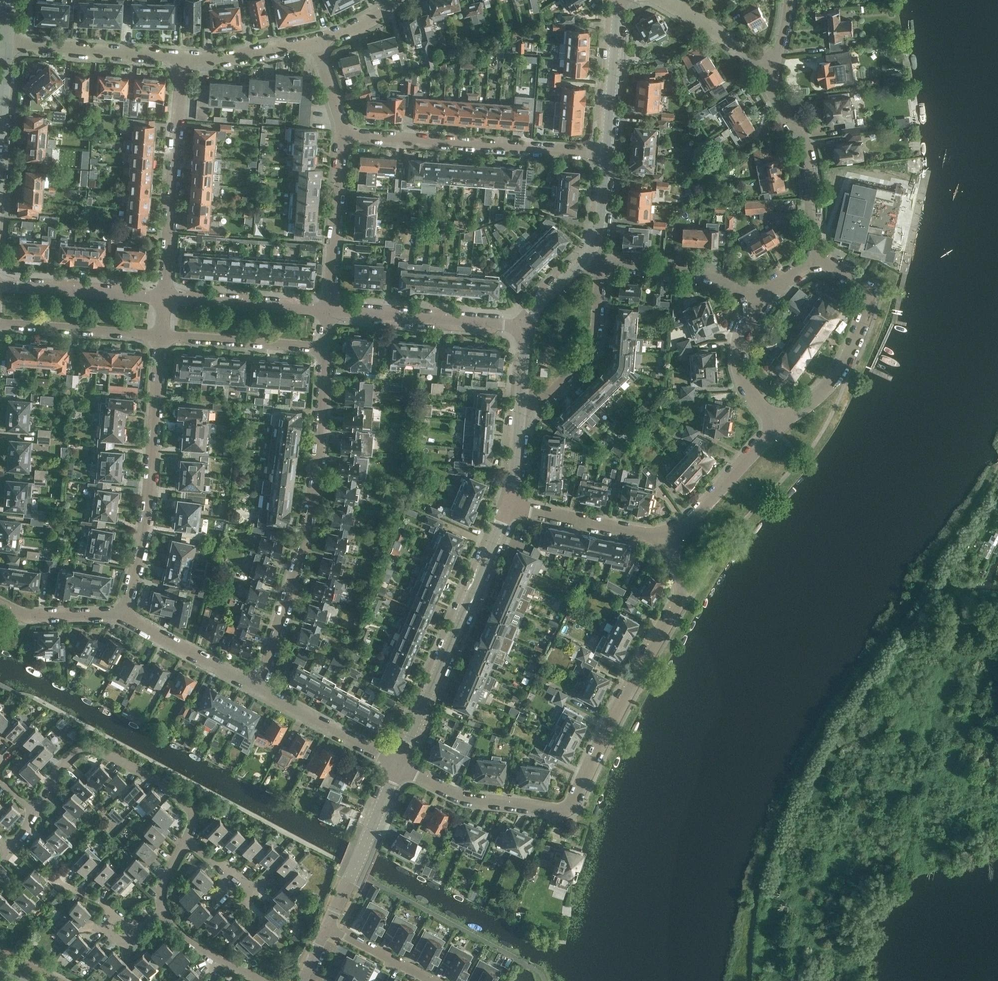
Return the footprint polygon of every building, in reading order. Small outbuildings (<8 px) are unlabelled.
[(37,13),(35,14),(34,24),(43,24),(46,22),(51,23),(53,0),(38,0),(37,13)] [(51,23),(54,25),(62,26),(62,23),(67,23),(67,20),(73,21),(73,19),(74,1),(74,0),(62,0),(62,1),(53,0),(51,23)] [(79,9),(78,23),(92,24),(93,2),(93,0),(74,0),(74,1),(79,2),(79,9)] [(92,24),(107,24),(107,3),(108,0),(102,0),(102,2),(93,2),(92,24)] [(107,24),(120,25),(121,10),(123,10),(124,0),(115,0),(115,3),(107,3),(107,24)] [(159,25),(173,26),(174,2),(179,2),(179,0),(160,0),(160,3),(159,25)] [(184,15),(185,16),(185,26),(189,26),(191,28),(194,29),(196,26),(199,27),(200,0),(185,0),(185,9),(184,9),(184,15)] [(223,1),(226,29),(234,28),(234,26),(240,26),(237,0),(223,0),(223,1)] [(254,26),(254,27),(255,27),(255,28),(256,28),(257,28),(258,28),(259,28),(259,27),(260,26),(260,24),(267,22),(263,0),(249,0),(254,26)] [(297,22),(292,0),(275,0),(279,23),(288,22),(288,23),(297,22)] [(297,22),(305,20),(305,18),(313,16),(310,0),(292,0),(297,22)] [(331,9),(337,6),(337,7),(339,6),(339,7),(347,4),(345,0),(326,0),(331,9)] [(437,12),(437,14),(445,12),(442,0),(428,0),(431,14),(437,12)] [(445,12),(454,10),(454,8),(458,7),(457,0),(442,0),(445,12)] [(474,3),(476,13),(478,22),(479,22),(485,21),(482,8),(485,7),(484,0),(474,3)] [(565,2),(570,10),(577,6),(576,4),(582,0),(581,0),(568,0),(565,2)] [(223,1),(215,1),(209,2),(212,29),(218,28),(218,30),(226,29),(223,1)] [(742,8),(752,27),(757,25),(760,30),(768,25),(765,20),(766,20),(756,1),(742,8)] [(131,25),(145,25),(145,3),(132,3),(131,25)] [(145,3),(145,25),(159,25),(160,3),(145,3)] [(474,3),(468,4),(471,14),(476,13),(474,3)] [(463,6),(465,17),(471,15),(471,14),(468,4),(463,6)] [(840,10),(816,11),(816,19),(829,18),(830,41),(842,40),(843,51),(847,50),(846,36),(854,35),(853,21),(841,21),(840,10)] [(571,13),(564,13),(563,21),(574,21),(573,15),(570,15),(571,13)] [(639,35),(643,42),(656,35),(657,38),(667,33),(665,30),(668,29),(669,27),(665,21),(663,20),(661,22),(660,20),(661,19),(661,17),(659,15),(657,15),(656,14),(647,18),(647,17),(645,19),(643,18),(641,18),(640,20),(640,21),(635,24),(641,34),(639,35)] [(422,16),(426,31),(431,30),(428,15),(422,16)] [(414,42),(415,42),(416,47),(421,46),(419,35),(417,25),(416,25),(415,19),(409,21),(408,18),(403,20),(403,22),(401,22),(406,42),(414,40),(414,42)] [(567,29),(566,43),(588,45),(589,37),(587,37),(588,31),(580,30),(580,29),(576,28),(575,30),(567,29)] [(394,35),(381,38),(385,56),(391,55),(392,60),(400,58),(403,70),(404,70),(405,73),(409,72),(404,51),(399,52),(398,52),(397,50),(398,50),(394,35)] [(366,60),(367,65),(369,74),(369,75),(370,78),(377,77),(374,64),(380,62),(379,58),(385,56),(381,38),(367,42),(371,59),(366,60)] [(692,59),(702,75),(716,66),(702,43),(700,45),(697,40),(694,42),(692,39),(679,49),(685,59),(690,56),(692,59)] [(421,41),(427,70),(434,68),(428,40),(421,41)] [(558,57),(565,58),(586,59),(586,54),(588,54),(588,45),(566,43),(566,44),(559,44),(558,57)] [(350,55),(340,58),(344,77),(362,73),(356,53),(356,50),(349,52),(350,55)] [(822,70),(818,71),(819,80),(824,79),(825,86),(840,84),(839,81),(843,80),(844,84),(855,82),(850,50),(847,50),(843,51),(840,51),(840,52),(826,54),(827,62),(821,63),(822,70)] [(586,59),(565,58),(564,72),(572,73),(572,74),(576,75),(576,73),(585,74),(585,68),(587,68),(587,59),(586,59)] [(655,58),(656,67),(667,67),(666,58),(655,58)] [(667,67),(656,67),(656,74),(669,74),(671,74),(670,73),(676,70),(673,62),(667,68),(667,67)] [(37,73),(36,74),(51,91),(63,81),(58,75),(58,74),(53,67),(50,69),(47,65),(43,68),(40,68),(37,69),(36,71),(37,73)] [(716,66),(702,75),(703,75),(684,86),(684,96),(691,91),(702,84),(702,83),(706,80),(710,87),(724,78),(716,66)] [(288,73),(275,72),(273,99),(286,100),(288,73)] [(288,73),(286,100),(299,102),(300,98),(300,92),(305,92),(306,82),(301,81),(302,74),(288,73)] [(903,73),(887,75),(888,83),(904,81),(903,73)] [(33,95),(34,96),(30,99),(30,109),(44,110),(44,107),(39,101),(51,91),(36,74),(33,74),(31,74),(30,76),(30,79),(25,82),(28,86),(27,88),(33,95)] [(104,93),(111,94),(113,75),(106,74),(106,76),(104,76),(103,77),(98,76),(97,96),(103,97),(104,93)] [(412,74),(397,79),(396,81),(405,81),(404,92),(410,93),(412,76),(412,74)] [(113,75),(111,94),(119,95),(119,98),(125,98),(127,78),(122,78),(122,77),(119,77),(120,75),(113,75)] [(369,75),(363,76),(366,88),(369,87),(372,86),(370,78),(369,75)] [(76,76),(75,93),(80,93),(79,99),(88,99),(89,77),(76,76)] [(414,118),(429,119),(430,99),(422,98),(422,92),(417,92),(418,84),(416,84),(417,76),(412,76),(410,93),(413,93),(413,102),(416,102),(416,104),(415,104),(414,118)] [(638,85),(637,93),(660,95),(660,87),(663,87),(664,81),(655,80),(655,77),(645,76),(645,79),(640,79),(639,85),(638,85)] [(142,96),(148,97),(150,78),(143,77),(143,78),(141,78),(141,79),(136,79),(134,99),(141,99),(142,96)] [(249,77),(248,84),(247,99),(260,100),(262,78),(249,77)] [(150,78),(148,97),(156,97),(156,100),(163,101),(164,81),(158,80),(159,80),(157,79),(157,78),(150,78)] [(275,79),(262,78),(260,100),(273,101),(273,99),(275,79)] [(204,84),(203,95),(208,95),(208,102),(208,103),(221,104),(222,82),(209,81),(209,84),(204,84)] [(222,82),(221,104),(234,105),(236,83),(222,82)] [(714,87),(719,97),(729,92),(724,82),(714,87)] [(248,84),(236,83),(234,105),(247,106),(247,99),(248,84)] [(561,100),(582,102),(584,102),(585,94),(583,93),(583,88),(575,87),(575,85),(571,85),(571,87),(562,86),(561,100)] [(369,87),(366,88),(358,91),(360,98),(366,96),(367,100),(366,114),(377,115),(377,117),(386,117),(387,102),(379,101),(379,94),(376,92),(374,86),(369,88),(369,87)] [(458,101),(456,121),(470,122),(473,93),(466,92),(465,101),(458,101)] [(825,114),(824,116),(824,120),(826,121),(828,121),(828,122),(846,120),(847,128),(856,128),(854,118),(856,118),(855,109),(851,109),(851,106),(850,106),(848,92),(828,95),(829,100),(825,100),(827,114),(825,114)] [(473,93),(470,122),(484,124),(486,103),(478,102),(479,93),(473,93)] [(660,95),(637,93),(636,102),(638,102),(638,108),(643,108),(643,111),(652,112),(652,109),(662,110),(662,103),(659,103),(660,95)] [(387,102),(386,117),(400,118),(401,113),(403,114),(404,94),(397,94),(396,97),(388,96),(387,102)] [(719,111),(730,127),(747,115),(739,103),(736,98),(729,102),(726,97),(709,108),(713,115),(719,111)] [(430,99),(429,119),(443,120),(444,100),(430,99)] [(444,100),(443,120),(456,121),(458,101),(444,100)] [(582,102),(561,100),(560,114),(583,116),(584,108),(582,108),(582,102)] [(486,103),(484,124),(498,125),(500,104),(486,103)] [(500,104),(498,125),(512,126),(514,105),(500,104)] [(514,105),(512,126),(527,127),(528,113),(527,113),(528,106),(514,105)] [(53,121),(65,122),(66,112),(54,111),(53,121)] [(23,129),(27,129),(27,128),(47,130),(48,122),(45,121),(45,116),(39,115),(39,114),(25,113),(25,118),(24,118),(24,121),(22,121),(22,125),(23,126),(23,129)] [(554,122),(553,129),(565,130),(565,129),(568,129),(568,131),(571,131),(571,130),(580,130),(581,125),(582,125),(583,116),(560,114),(560,122),(554,122)] [(729,127),(728,127),(722,132),(725,137),(737,129),(742,136),(755,128),(747,115),(730,127),(729,127)] [(127,118),(127,130),(134,131),(134,138),(155,140),(156,130),(153,130),(154,120),(127,118)] [(193,135),(193,142),(216,143),(217,137),(225,138),(225,131),(231,132),(232,125),(221,124),(220,131),(217,130),(205,129),(205,128),(195,127),(194,134),(193,135)] [(294,127),(289,126),(287,140),(294,140),(315,142),(316,129),(308,128),(297,127),(294,127)] [(633,141),(635,141),(659,143),(661,129),(637,127),(636,132),(634,132),(633,141)] [(847,128),(843,129),(844,135),(847,135),(860,133),(859,127),(856,128),(847,128)] [(27,128),(27,129),(26,136),(28,137),(27,143),(45,145),(47,130),(27,128)] [(860,133),(847,135),(848,143),(840,144),(840,147),(835,148),(836,155),(834,157),(834,160),(837,161),(837,162),(859,159),(864,158),(862,143),(858,143),(857,140),(861,139),(860,133)] [(123,148),(123,151),(151,153),(152,149),(154,149),(155,140),(134,138),(133,148),(123,148)] [(294,140),(293,153),(314,155),(315,142),(294,140)] [(659,143),(635,141),(634,148),(635,148),(635,155),(658,157),(659,143)] [(216,143),(193,142),(192,148),(193,150),(194,150),(194,156),(221,158),(222,153),(213,152),(213,151),(216,151),(216,143)] [(25,150),(27,150),(26,158),(40,159),(40,165),(46,165),(46,167),(53,167),(53,159),(47,159),(47,153),(45,152),(45,145),(27,143),(27,144),(25,144),(25,150)] [(769,147),(754,150),(760,178),(783,174),(779,153),(771,155),(769,147)] [(123,154),(129,154),(128,156),(132,157),(131,166),(153,167),(154,158),(151,158),(151,153),(123,151),(123,154)] [(314,155),(293,153),(292,166),(299,167),(313,168),(314,155)] [(658,157),(635,155),(632,155),(631,164),(634,164),(633,169),(657,171),(658,157)] [(194,156),(192,170),(219,172),(221,158),(194,156)] [(359,156),(358,169),(367,169),(366,184),(358,183),(358,189),(376,191),(376,185),(377,170),(378,157),(359,156)] [(378,157),(377,170),(395,171),(395,158),(378,157)] [(402,178),(400,199),(406,199),(407,188),(421,189),(422,179),(423,160),(409,159),(407,179),(402,178)] [(423,160),(422,179),(429,180),(429,182),(435,182),(437,161),(423,160)] [(437,161),(435,182),(441,183),(441,180),(449,181),(451,162),(437,161)] [(729,161),(722,164),(724,170),(732,167),(729,161)] [(451,162),(449,181),(457,182),(457,184),(463,184),(465,163),(451,162)] [(465,163),(463,184),(469,185),(469,183),(478,183),(479,165),(465,163)] [(25,183),(24,184),(44,186),(45,178),(46,167),(46,165),(40,165),(39,171),(25,170),(25,178),(23,178),(23,183),(25,183)] [(479,165),(478,183),(485,184),(484,204),(490,204),(491,198),(491,194),(492,186),(493,166),(479,165)] [(131,166),(130,180),(149,181),(150,177),(152,177),(153,167),(131,166)] [(493,166),(492,186),(498,187),(498,185),(506,185),(507,167),(493,166)] [(299,167),(298,180),(319,181),(320,168),(313,168),(299,167)] [(507,167),(506,185),(513,186),(513,188),(519,189),(521,168),(507,167)] [(192,170),(191,184),(219,186),(219,180),(214,180),(214,173),(212,172),(212,171),(192,170)] [(559,177),(558,185),(577,186),(578,172),(557,170),(557,177),(559,177)] [(783,174),(760,178),(763,192),(764,192),(765,200),(773,200),(771,191),(786,187),(783,174)] [(387,198),(392,198),(400,199),(402,178),(396,178),(395,192),(388,191),(387,198)] [(130,180),(129,194),(148,195),(149,191),(151,191),(152,181),(149,181),(130,180)] [(298,180),(297,193),(318,194),(319,181),(298,180)] [(657,188),(669,189),(670,182),(657,181),(657,188)] [(841,237),(840,243),(854,246),(853,251),(866,253),(866,256),(879,259),(882,257),(893,259),(895,249),(890,248),(903,193),(854,182),(852,191),(846,190),(835,236),(841,237)] [(22,193),(21,199),(43,201),(44,186),(24,184),(24,193),(22,193)] [(190,198),(209,199),(213,199),(213,193),(218,194),(219,186),(191,184),(190,198)] [(740,184),(732,185),(734,193),(742,192),(740,184)] [(558,190),(557,198),(576,200),(577,186),(558,185),(556,185),(556,190),(558,190)] [(629,193),(628,201),(651,203),(651,196),(655,196),(655,190),(646,189),(647,186),(636,185),(636,188),(631,187),(631,193),(629,193)] [(290,192),(289,205),(317,207),(318,194),(297,193),(290,192)] [(129,194),(119,193),(119,198),(129,199),(128,208),(150,210),(150,200),(148,200),(148,195),(129,194)] [(357,195),(356,209),(377,210),(378,202),(380,202),(380,197),(378,197),(378,196),(357,195)] [(21,199),(18,198),(18,201),(16,201),(16,205),(17,206),(17,209),(18,209),(18,214),(32,215),(32,214),(38,215),(38,210),(41,210),(42,202),(43,202),(43,201),(21,199)] [(188,205),(187,211),(211,213),(212,205),(209,205),(209,199),(190,198),(190,203),(189,203),(188,205)] [(554,206),(554,212),(575,214),(576,200),(557,198),(557,206),(554,206)] [(746,201),(747,213),(760,212),(773,211),(774,211),(773,200),(765,200),(758,201),(758,200),(746,201)] [(651,203),(628,201),(628,210),(629,210),(629,216),(634,217),(634,219),(644,220),(644,217),(653,218),(653,212),(650,211),(651,203)] [(288,218),(289,218),(316,220),(317,207),(289,205),(288,218)] [(149,219),(150,210),(128,208),(128,215),(120,215),(119,227),(133,228),(132,232),(146,233),(147,219),(149,219)] [(356,209),(355,223),(374,224),(374,225),(381,226),(381,219),(376,219),(377,210),(356,209)] [(211,213),(187,211),(187,218),(188,220),(187,226),(198,227),(198,226),(213,227),(212,234),(223,235),(224,228),(222,228),(223,221),(211,220),(211,213)] [(727,215),(726,229),(734,230),(734,220),(738,220),(739,215),(734,214),(734,215),(727,215)] [(315,233),(316,220),(289,218),(288,231),(294,232),(294,238),(309,239),(310,233),(315,233)] [(498,229),(509,225),(507,218),(496,222),(498,229)] [(549,228),(543,235),(558,250),(567,240),(553,225),(556,222),(546,218),(542,222),(549,228)] [(699,228),(698,244),(719,245),(720,229),(720,223),(707,222),(707,228),(699,228)] [(374,224),(355,223),(354,237),(375,239),(375,233),(373,232),(374,225),(374,224)] [(773,226),(761,233),(769,247),(783,239),(780,230),(776,231),(773,226)] [(683,243),(698,244),(699,228),(684,227),(683,243)] [(749,241),(757,255),(769,247),(761,233),(761,234),(758,229),(756,230),(759,235),(749,241)] [(466,232),(464,232),(464,239),(474,239),(474,236),(474,230),(466,232)] [(530,235),(525,230),(522,234),(527,239),(530,235)] [(624,239),(623,243),(625,244),(624,248),(631,248),(631,246),(643,247),(644,233),(626,232),(625,239),(624,239)] [(33,241),(32,261),(38,261),(38,259),(40,260),(40,258),(46,259),(47,246),(54,247),(54,236),(49,235),(49,240),(41,239),(41,242),(33,241)] [(543,235),(533,245),(548,260),(558,250),(543,235)] [(25,260),(32,261),(33,241),(26,241),(26,238),(19,238),(17,257),(24,257),(23,258),(25,259),(25,260)] [(515,239),(511,243),(512,243),(517,249),(521,245),(515,239)] [(64,261),(65,261),(65,262),(73,263),(75,244),(67,244),(67,241),(60,240),(59,260),(64,260),(64,261)] [(88,263),(90,263),(91,265),(94,265),(95,264),(97,264),(97,263),(103,263),(104,243),(98,243),(97,246),(90,245),(88,263)] [(512,243),(508,247),(514,252),(517,249),(512,243)] [(75,244),(73,263),(88,264),(88,263),(90,245),(75,244)] [(122,267),(129,268),(131,248),(123,248),(123,245),(117,244),(115,264),(121,265),(123,265),(122,267)] [(533,245),(523,254),(538,269),(548,260),(533,245)] [(131,248),(129,268),(136,268),(136,266),(139,267),(139,266),(144,266),(145,247),(139,246),(138,249),(131,248)] [(388,246),(388,249),(387,249),(387,261),(394,262),(394,253),(395,253),(395,246),(393,246),(388,246)] [(183,274),(198,275),(200,252),(184,251),(183,274)] [(200,252),(198,275),(199,275),(199,274),(213,275),(214,253),(200,252)] [(214,253),(213,275),(226,276),(228,254),(214,253)] [(228,254),(226,276),(240,278),(242,255),(228,254)] [(523,254),(513,264),(528,279),(538,269),(523,254)] [(242,255),(240,278),(254,279),(256,256),(242,255)] [(256,256),(254,279),(268,280),(270,257),(256,256)] [(270,257),(268,280),(282,281),(284,259),(270,257)] [(284,259),(282,281),(297,282),(298,260),(284,259)] [(471,266),(469,294),(483,295),(485,274),(473,273),(473,266),(476,266),(476,260),(471,259),(471,266)] [(298,260),(297,282),(297,283),(313,284),(314,261),(298,260)] [(399,261),(398,270),(401,270),(399,289),(413,290),(415,264),(407,263),(407,261),(399,261)] [(353,284),(368,285),(369,265),(361,264),(361,262),(355,262),(354,269),(351,269),(350,278),(354,278),(353,284)] [(369,265),(368,285),(381,286),(382,281),(384,281),(385,272),(382,272),(383,264),(377,263),(377,266),(369,265)] [(423,264),(415,264),(413,290),(427,291),(429,265),(429,263),(423,263),(423,264)] [(503,274),(501,274),(505,285),(509,284),(511,282),(518,289),(528,279),(513,264),(503,274)] [(429,265),(427,291),(441,292),(442,271),(443,266),(429,265)] [(456,272),(455,293),(469,294),(471,266),(457,265),(456,272)] [(442,271),(441,292),(455,293),(456,272),(442,271)] [(485,274),(483,295),(497,296),(497,287),(500,287),(505,285),(501,274),(499,275),(485,274)] [(620,298),(627,298),(627,297),(633,298),(633,299),(639,299),(641,284),(628,283),(628,281),(622,281),(620,298)] [(791,298),(801,305),(809,295),(800,288),(791,298)] [(814,305),(809,312),(831,327),(832,325),(834,326),(836,322),(836,320),(842,312),(834,306),(835,305),(831,302),(830,304),(824,299),(823,300),(819,297),(814,305)] [(791,298),(787,304),(799,313),(799,312),(803,308),(803,307),(801,305),(791,298)] [(676,320),(677,308),(671,307),(669,330),(690,322),(713,313),(708,299),(684,309),(687,316),(676,320)] [(618,307),(617,321),(638,323),(639,310),(654,312),(654,306),(654,305),(639,304),(639,309),(618,307)] [(803,308),(799,312),(806,317),(804,320),(807,322),(799,333),(820,348),(825,341),(825,338),(824,337),(825,336),(826,337),(828,333),(827,332),(831,327),(809,312),(803,308)] [(713,313),(690,322),(695,336),(719,327),(713,313)] [(617,321),(616,335),(637,337),(638,323),(617,321)] [(768,330),(764,335),(776,344),(782,348),(785,344),(768,330)] [(786,351),(789,353),(804,364),(809,358),(810,359),(812,356),(811,355),(812,354),(813,354),(816,353),(820,348),(799,333),(792,343),(786,351)] [(616,335),(615,349),(642,351),(643,337),(637,337),(616,335)] [(764,335),(760,341),(761,341),(772,349),(776,344),(764,335)] [(344,345),(344,351),(369,353),(369,345),(371,345),(371,338),(359,337),(359,336),(355,336),(355,337),(347,337),(347,342),(345,342),(344,345)] [(677,342),(678,348),(692,344),(690,338),(677,342)] [(391,363),(390,368),(397,368),(397,364),(404,364),(406,341),(393,340),(391,363)] [(24,343),(22,364),(36,365),(38,341),(30,341),(30,344),(24,343)] [(38,341),(36,365),(50,366),(52,345),(46,345),(46,342),(38,341)] [(406,341),(404,364),(419,365),(421,342),(406,341)] [(421,342),(419,365),(420,366),(420,370),(436,371),(437,350),(434,350),(434,343),(421,342)] [(22,368),(22,364),(24,343),(15,343),(15,345),(9,344),(9,348),(7,348),(6,354),(8,354),(7,367),(22,368)] [(445,368),(459,369),(461,346),(447,344),(445,368)] [(692,344),(678,348),(680,354),(693,350),(692,344)] [(52,345),(50,366),(50,368),(58,368),(57,370),(65,371),(66,358),(68,358),(68,353),(66,353),(66,349),(60,348),(61,346),(52,345)] [(461,346),(459,369),(473,370),(475,347),(473,346),(473,345),(468,345),(467,346),(461,346)] [(475,347),(473,370),(482,370),(482,373),(487,373),(487,371),(489,348),(483,347),(482,346),(477,345),(477,347),(475,347)] [(98,348),(96,369),(103,369),(102,371),(110,372),(110,370),(112,347),(104,346),(104,349),(98,348)] [(112,347),(110,370),(124,371),(125,350),(119,350),(119,348),(112,347)] [(96,368),(96,369),(98,348),(89,348),(89,350),(83,350),(83,354),(81,354),(80,359),(82,359),(81,372),(89,372),(89,370),(96,370),(96,368)] [(489,348),(487,371),(501,372),(503,349),(489,348)] [(614,357),(612,361),(630,369),(632,364),(634,364),(636,351),(615,349),(614,357)] [(777,355),(771,362),(776,366),(775,367),(782,371),(781,372),(784,375),(785,374),(793,380),(800,370),(802,370),(804,367),(804,365),(804,364),(789,353),(786,351),(783,349),(778,356),(777,355)] [(125,350),(124,371),(124,373),(132,374),(131,376),(139,376),(140,364),(142,364),(142,358),(140,358),(140,354),(134,353),(134,351),(125,350)] [(369,353),(344,351),(343,358),(345,361),(346,361),(345,367),(353,367),(353,369),(357,369),(357,368),(369,368),(370,362),(368,361),(369,353)] [(691,354),(692,368),(717,366),(715,351),(693,353),(691,354)] [(174,379),(187,380),(189,355),(187,353),(183,353),(182,355),(176,354),(174,379)] [(189,355),(187,380),(201,381),(204,354),(197,354),(195,356),(189,355)] [(204,354),(201,381),(202,381),(201,389),(206,389),(207,381),(214,382),(217,356),(204,354)] [(229,383),(231,358),(225,358),(224,356),(217,356),(214,382),(224,383),(224,387),(225,387),(225,395),(229,395),(229,383)] [(247,390),(248,369),(244,369),(245,359),(238,359),(237,357),(233,357),(232,359),(231,358),(229,383),(238,384),(237,389),(247,390)] [(248,369),(247,390),(257,390),(257,385),(265,386),(267,361),(266,361),(265,360),(261,359),(259,361),(253,360),(253,370),(248,369)] [(267,361),(265,386),(279,387),(281,361),(274,360),(273,362),(267,361)] [(281,361),(279,387),(288,388),(287,392),(288,392),(287,400),(292,400),(292,388),(295,364),(288,363),(287,361),(281,361)] [(611,364),(606,370),(621,385),(630,376),(634,380),(640,374),(630,370),(630,369),(612,361),(611,364)] [(295,364),(292,388),(306,389),(308,365),(301,364),(301,362),(297,362),(296,364),(295,364)] [(717,366),(692,368),(691,368),(692,383),(718,381),(717,366)] [(606,370),(595,380),(610,395),(621,385),(606,370)] [(343,402),(353,403),(362,404),(363,404),(364,399),(366,400),(367,393),(364,393),(364,388),(363,387),(364,379),(355,378),(354,387),(345,386),(343,402)] [(595,380),(585,390),(600,405),(610,395),(595,380)] [(467,391),(467,393),(472,396),(472,397),(474,397),(474,398),(477,398),(476,405),(495,407),(496,393),(487,393),(488,386),(486,386),(472,385),(468,385),(467,391)] [(585,390),(575,399),(590,415),(597,421),(600,418),(593,411),(600,405),(585,390)] [(40,403),(53,404),(54,396),(41,395),(40,403)] [(102,402),(101,410),(125,412),(126,409),(133,410),(133,408),(136,407),(136,402),(134,401),(134,399),(107,396),(107,402),(102,402)] [(575,399),(565,409),(580,424),(586,419),(593,426),(597,421),(590,415),(575,399)] [(7,407),(7,413),(28,415),(28,407),(31,407),(31,401),(10,400),(9,406),(7,407)] [(652,405),(648,401),(643,405),(647,409),(652,405)] [(707,402),(705,416),(731,420),(733,405),(707,402)] [(281,405),(264,403),(263,412),(274,413),(275,415),(278,416),(277,423),(299,426),(301,416),(300,416),(300,412),(280,410),(281,405)] [(342,427),(351,428),(361,429),(362,424),(365,424),(365,418),(366,418),(366,414),(368,414),(369,412),(370,411),(370,410),(370,409),(368,408),(362,407),(362,404),(353,403),(352,412),(343,411),(342,427)] [(185,418),(185,420),(209,422),(209,413),(210,408),(205,407),(205,408),(178,405),(177,417),(185,418)] [(472,420),(475,420),(494,421),(495,407),(476,405),(475,414),(473,414),(472,420)] [(411,408),(405,412),(408,418),(415,414),(411,408)] [(555,432),(555,435),(565,436),(568,433),(570,434),(580,424),(565,409),(555,419),(562,425),(555,432)] [(125,412),(101,410),(100,417),(103,417),(102,424),(124,426),(125,412)] [(28,415),(7,413),(6,419),(8,421),(8,427),(29,429),(30,423),(27,422),(28,415)] [(731,420),(705,416),(703,431),(706,431),(728,435),(731,420)] [(185,420),(184,434),(205,435),(206,427),(208,428),(209,422),(185,420)] [(472,428),(471,434),(493,436),(494,421),(475,420),(474,428),(472,428)] [(273,423),(271,437),(298,440),(299,426),(277,423),(273,423)] [(114,445),(115,439),(125,440),(126,434),(123,434),(124,426),(102,424),(101,438),(99,438),(98,444),(114,445)] [(684,431),(696,436),(697,436),(697,435),(697,436),(699,429),(686,425),(684,431)] [(340,451),(349,452),(359,453),(358,454),(364,454),(365,432),(361,431),(361,429),(351,428),(350,436),(342,435),(340,451)] [(38,429),(37,436),(51,437),(51,430),(38,429)] [(696,436),(684,431),(682,437),(692,440),(696,436)] [(205,435),(184,434),(183,441),(180,441),(180,447),(191,448),(191,449),(194,449),(193,454),(208,455),(209,443),(205,443),(205,435)] [(493,436),(471,434),(471,440),(473,440),(473,447),(491,449),(493,436)] [(543,448),(562,450),(564,450),(565,442),(565,436),(555,435),(544,434),(543,448)] [(697,435),(697,436),(683,451),(688,456),(705,471),(715,460),(702,447),(708,441),(697,436),(697,435)] [(270,437),(269,451),(296,454),(298,440),(271,437),(270,437)] [(8,447),(8,453),(29,455),(30,447),(32,447),(32,442),(11,440),(10,446),(8,447)] [(246,441),(238,440),(237,448),(245,449),(246,441)] [(618,441),(611,449),(620,456),(627,448),(618,441)] [(125,452),(113,451),(114,445),(98,444),(98,450),(100,450),(99,464),(121,466),(122,458),(124,458),(125,452)] [(491,449),(473,447),(472,455),(470,455),(469,461),(490,463),(491,449)] [(543,448),(542,463),(563,464),(564,458),(561,458),(562,450),(543,448)] [(269,451),(267,464),(294,468),(296,454),(269,451)] [(338,476),(346,477),(356,479),(357,478),(358,473),(361,474),(362,468),(358,468),(359,462),(358,462),(358,454),(359,453),(349,452),(348,461),(340,460),(338,476)] [(29,455),(8,453),(7,460),(9,462),(9,467),(31,469),(31,463),(28,463),(29,455)] [(181,466),(181,473),(202,475),(203,467),(207,468),(208,455),(193,454),(193,460),(191,459),(190,460),(179,459),(178,465),(181,466)] [(688,456),(678,466),(695,481),(705,471),(688,456)] [(245,465),(235,463),(234,472),(244,474),(245,465)] [(542,463),(541,476),(560,478),(560,470),(563,470),(563,464),(542,463)] [(91,482),(110,485),(111,479),(122,480),(123,474),(120,473),(121,466),(99,464),(98,478),(91,477),(91,482)] [(267,464),(266,472),(272,473),(272,479),(292,482),(294,468),(267,464)] [(583,475),(582,478),(581,478),(578,497),(582,498),(582,500),(591,501),(595,481),(588,479),(589,475),(588,473),(584,472),(585,466),(580,465),(577,474),(583,475)] [(645,489),(637,488),(632,510),(648,513),(650,506),(654,506),(655,499),(651,498),(653,488),(660,483),(652,472),(653,472),(647,465),(642,469),(648,475),(648,478),(647,481),(646,483),(646,485),(646,486),(645,489)] [(455,466),(454,473),(467,474),(468,467),(464,467),(455,466)] [(695,481),(678,466),(668,477),(684,493),(695,481)] [(595,481),(591,501),(600,503),(600,502),(605,503),(609,484),(609,481),(616,482),(618,473),(618,469),(613,468),(611,478),(605,477),(603,478),(602,482),(595,481)] [(658,468),(653,472),(652,472),(660,483),(666,479),(658,468)] [(618,473),(616,482),(622,483),(625,470),(618,469),(618,473)] [(202,475),(181,473),(180,481),(177,481),(177,487),(188,488),(191,489),(190,495),(205,496),(206,483),(201,483),(202,475)] [(35,476),(34,484),(46,485),(47,477),(35,476)] [(461,483),(459,488),(479,497),(484,484),(466,476),(463,483),(461,483)] [(560,478),(541,476),(540,490),(561,492),(561,486),(559,486),(560,478)] [(335,501),(342,502),(352,503),(354,504),(358,504),(359,487),(355,486),(356,479),(346,477),(346,486),(337,485),(335,501)] [(270,488),(270,493),(291,495),(292,482),(272,479),(271,480),(270,480),(269,488),(270,488)] [(576,479),(571,479),(568,492),(573,493),(576,479)] [(4,494),(25,495),(31,496),(32,482),(8,480),(7,486),(5,488),(4,494)] [(96,489),(94,502),(116,505),(117,498),(120,499),(121,492),(113,491),(114,485),(110,485),(91,482),(88,482),(87,490),(94,490),(94,489),(96,489)] [(619,507),(632,510),(637,488),(638,485),(624,482),(623,490),(619,489),(618,496),(621,497),(619,507)] [(459,495),(455,502),(475,510),(478,504),(476,503),(479,497),(459,488),(457,494),(459,495)] [(262,506),(267,507),(289,509),(291,495),(270,493),(264,492),(262,506)] [(25,495),(4,494),(4,500),(5,502),(5,507),(26,509),(27,503),(24,503),(25,495)] [(178,506),(177,514),(198,516),(199,508),(203,509),(205,496),(190,495),(190,500),(187,500),(176,499),(175,505),(178,506)] [(90,517),(89,521),(105,524),(105,519),(116,520),(117,515),(114,514),(116,505),(94,502),(92,517),(90,517)] [(342,510),(332,509),(331,525),(338,526),(348,528),(349,528),(350,523),(354,524),(355,517),(352,517),(352,512),(357,513),(359,505),(358,504),(354,504),(352,503),(342,502),(342,510)] [(475,510),(455,502),(452,509),(446,506),(443,512),(468,522),(470,518),(472,519),(475,511),(475,510)] [(430,505),(427,512),(439,517),(442,510),(430,505)] [(415,516),(417,510),(406,506),(404,511),(415,516)] [(289,509),(267,507),(265,516),(267,516),(266,521),(286,524),(286,521),(287,521),(289,509)] [(32,509),(31,517),(44,518),(45,510),(32,509)] [(198,516),(177,514),(176,521),(174,521),(172,527),(184,528),(184,529),(186,530),(185,535),(200,538),(201,537),(201,527),(197,526),(198,516)] [(427,515),(424,522),(431,525),(429,530),(434,532),(431,539),(436,541),(457,550),(458,551),(461,543),(460,542),(462,537),(441,528),(444,522),(427,515)] [(44,518),(31,517),(30,524),(43,525),(44,518)] [(17,535),(18,528),(20,528),(21,522),(0,519),(0,533),(17,535)] [(90,527),(88,541),(109,544),(110,538),(113,538),(114,532),(104,531),(105,524),(89,521),(85,520),(84,526),(90,527)] [(253,526),(252,531),(266,534),(265,536),(261,535),(260,540),(257,539),(255,545),(258,546),(257,551),(271,554),(279,557),(284,541),(274,538),(277,529),(267,528),(253,526)] [(335,550),(334,550),(344,552),(344,553),(345,547),(348,548),(350,542),(347,541),(348,536),(347,536),(348,528),(338,526),(338,533),(328,532),(326,549),(335,550)] [(560,530),(547,527),(543,547),(548,548),(549,546),(556,548),(560,530)] [(560,530),(556,548),(564,550),(564,551),(570,552),(574,533),(560,530)] [(395,539),(401,542),(404,534),(398,532),(395,539)] [(996,532),(994,536),(992,535),(989,541),(990,541),(996,544),(997,540),(997,533),(996,532)] [(0,533),(0,547),(18,549),(19,543),(16,543),(17,535),(0,533)] [(574,533),(570,552),(576,553),(576,552),(584,554),(588,536),(574,533)] [(172,546),(170,553),(192,558),(194,550),(198,551),(200,538),(185,535),(184,541),(182,540),(182,541),(171,539),(169,545),(172,546)] [(588,536),(584,554),(592,556),(591,557),(597,558),(601,538),(588,536)] [(601,538),(597,558),(603,559),(603,558),(611,560),(615,541),(601,538)] [(109,544),(88,541),(86,549),(84,549),(83,555),(110,559),(110,554),(108,553),(109,544)] [(435,547),(432,555),(451,563),(457,550),(436,541),(434,547),(435,547)] [(615,541),(611,560),(619,561),(619,563),(625,564),(629,544),(615,541)] [(989,557),(996,544),(990,541),(983,554),(989,557)] [(401,550),(393,547),(390,552),(399,556),(401,550)] [(26,558),(39,560),(40,551),(27,550),(26,558)] [(257,551),(251,550),(250,554),(255,555),(254,559),(255,559),(251,575),(254,576),(263,578),(272,581),(277,566),(268,563),(271,554),(257,551)] [(319,571),(328,574),(337,577),(338,577),(339,572),(342,573),(344,567),(341,566),(342,562),(345,562),(347,554),(343,553),(344,552),(334,550),(332,560),(323,557),(319,571)] [(518,550),(512,563),(529,570),(532,563),(533,563),(536,558),(518,550)] [(170,553),(168,567),(191,572),(193,566),(190,566),(192,558),(170,553)] [(9,566),(8,567),(0,566),(0,581),(6,582),(6,584),(15,585),(17,567),(18,567),(18,564),(19,564),(20,555),(7,554),(6,562),(9,563),(9,566)] [(427,561),(425,567),(446,576),(451,563),(432,555),(429,562),(427,561)] [(45,559),(44,572),(52,573),(54,560),(45,559)] [(512,563),(507,576),(525,584),(527,578),(526,578),(529,570),(512,563)] [(17,567),(15,585),(24,586),(25,588),(30,589),(31,587),(37,588),(39,572),(27,570),(27,568),(18,567),(17,567)] [(167,581),(183,584),(188,586),(191,572),(168,567),(167,572),(164,571),(162,580),(166,581),(167,581)] [(425,573),(421,581),(440,588),(446,576),(425,567),(423,572),(425,573)] [(67,569),(60,568),(55,594),(69,596),(70,592),(73,572),(66,571),(67,569)] [(86,572),(73,570),(73,572),(70,592),(88,595),(91,575),(86,574),(86,572)] [(91,575),(88,595),(93,596),(96,594),(107,596),(109,585),(112,586),(113,577),(98,574),(98,576),(91,575)] [(312,596),(320,598),(329,601),(330,601),(331,601),(332,596),(335,597),(337,591),(334,590),(335,586),(338,587),(340,581),(336,580),(337,577),(328,574),(325,583),(317,580),(312,596)] [(634,586),(629,595),(638,600),(641,596),(651,603),(656,594),(659,594),(662,589),(660,587),(661,585),(658,584),(659,582),(648,575),(640,589),(634,586)] [(263,578),(254,576),(252,584),(250,584),(249,589),(246,588),(244,594),(247,595),(246,600),(247,600),(264,605),(269,590),(261,587),(263,578)] [(507,576),(501,589),(518,596),(521,589),(522,589),(525,584),(507,576)] [(167,581),(165,588),(171,590),(170,594),(155,591),(151,610),(163,613),(165,615),(171,616),(176,595),(181,596),(183,584),(167,581)] [(416,587),(414,593),(435,601),(440,588),(421,581),(418,588),(416,587)] [(176,595),(171,616),(170,620),(184,623),(187,614),(189,615),(192,603),(189,603),(192,586),(188,586),(183,584),(181,596),(176,595)] [(387,589),(379,586),(377,592),(384,596),(387,589)] [(501,589),(495,602),(514,610),(516,604),(515,604),(518,596),(501,589)] [(414,599),(411,607),(429,614),(435,601),(414,593),(412,598),(414,599)] [(372,605),(378,608),(379,608),(382,600),(375,597),(372,605)] [(305,618),(313,621),(322,624),(323,624),(324,620),(328,621),(330,612),(335,613),(337,606),(328,604),(329,601),(330,601),(329,601),(320,598),(318,606),(310,603),(305,618)] [(239,625),(248,628),(256,631),(261,615),(253,613),(255,603),(247,600),(244,609),(242,609),(241,613),(238,613),(236,619),(239,620),(238,625),(239,625)] [(625,600),(622,605),(631,611),(634,606),(625,600)] [(495,602),(490,615),(507,622),(510,614),(512,615),(514,610),(495,602)] [(378,608),(372,605),(369,613),(375,616),(378,608)] [(406,613),(403,618),(424,627),(429,614),(411,607),(408,614),(406,613)] [(204,610),(203,615),(200,625),(207,626),(205,635),(221,639),(226,621),(220,619),(221,616),(215,614),(214,617),(210,616),(210,617),(207,616),(208,611),(204,610)] [(618,618),(614,625),(631,634),(637,621),(620,612),(617,617),(618,618)] [(490,615),(485,627),(503,635),(505,630),(504,629),(507,622),(490,615)] [(364,620),(356,617),(354,624),(362,627),(364,620)] [(398,631),(400,632),(419,640),(424,627),(400,617),(398,623),(401,624),(398,631)] [(322,624),(313,621),(311,629),(302,626),(297,642),(316,647),(317,643),(320,644),(322,637),(319,636),(321,632),(319,631),(322,624)] [(248,628),(239,625),(236,635),(235,634),(233,639),(230,638),(228,644),(231,645),(230,650),(248,655),(253,640),(245,638),(248,628)] [(608,631),(605,636),(625,646),(631,634),(614,625),(611,632),(608,631)] [(485,627),(479,640),(496,648),(499,640),(501,641),(503,635),(485,627)] [(36,640),(34,641),(34,644),(36,645),(36,652),(46,652),(46,655),(53,655),(53,657),(63,657),(63,642),(58,643),(58,631),(35,632),(36,640)] [(91,636),(82,631),(72,649),(76,651),(74,655),(80,658),(82,654),(86,656),(85,657),(91,660),(92,657),(92,658),(101,642),(95,639),(96,638),(92,635),(91,636)] [(368,634),(362,631),(358,642),(364,644),(368,634)] [(395,639),(393,644),(413,653),(419,640),(400,632),(397,639),(395,639)] [(602,635),(597,647),(619,658),(625,646),(605,636),(602,635)] [(106,645),(101,642),(92,658),(93,658),(92,660),(93,660),(92,661),(110,671),(111,670),(121,651),(122,652),(124,647),(123,647),(124,646),(110,638),(106,645)] [(559,641),(554,638),(551,646),(556,648),(559,641)] [(580,644),(571,639),(568,645),(574,649),(588,655),(590,650),(581,645),(581,646),(580,645),(580,644)] [(479,640),(474,653),(492,661),(494,656),(493,655),(496,648),(479,640)] [(392,651),(389,658),(408,666),(413,653),(393,644),(390,650),(392,651)] [(293,660),(298,663),(289,680),(301,687),(308,673),(302,669),(307,660),(306,660),(309,655),(299,649),(293,660)] [(588,655),(574,649),(570,657),(571,661),(578,664),(581,663),(584,673),(589,675),(585,682),(602,691),(609,678),(591,669),(593,666),(594,666),(598,660),(588,655)] [(474,653),(468,666),(485,673),(488,666),(490,666),(492,661),(474,653)] [(119,665),(115,671),(122,675),(120,679),(129,684),(132,680),(132,681),(138,671),(143,674),(147,667),(141,664),(142,662),(138,660),(137,661),(128,656),(122,666),(119,665)] [(384,664),(382,670),(384,671),(402,679),(408,666),(389,658),(386,665),(384,664)] [(147,667),(143,674),(148,677),(146,680),(150,682),(148,686),(154,689),(156,685),(160,688),(167,676),(168,676),(170,672),(169,671),(170,670),(156,663),(152,669),(147,667)] [(348,665),(345,671),(358,678),(361,672),(348,665)] [(468,666),(463,679),(481,687),(483,681),(482,681),(485,673),(468,666)] [(308,673),(301,687),(314,694),(321,680),(314,676),(317,671),(312,668),(309,673),(308,673)] [(402,679),(384,671),(381,678),(374,675),(372,681),(397,691),(399,687),(401,687),(404,679),(402,679)] [(169,679),(162,691),(169,695),(172,690),(186,697),(196,679),(181,672),(181,673),(179,672),(176,679),(177,680),(176,682),(169,679)] [(463,679),(457,692),(474,699),(478,692),(479,692),(481,687),(463,679)] [(321,680),(314,694),(326,700),(333,686),(321,680)] [(582,689),(578,687),(573,695),(582,700),(584,697),(596,703),(602,691),(585,682),(582,689)] [(144,686),(138,683),(135,689),(141,691),(144,686)] [(194,698),(184,717),(190,720),(191,717),(194,718),(198,710),(208,716),(220,693),(220,691),(213,687),(212,689),(207,686),(199,701),(194,698)] [(333,686),(326,700),(339,707),(346,693),(333,686)] [(568,694),(556,688),(556,689),(550,686),(548,691),(554,694),(565,700),(568,694)] [(474,699),(457,692),(452,704),(470,712),(473,707),(471,706),(474,699)] [(220,693),(208,716),(203,724),(211,728),(215,723),(217,720),(222,723),(234,700),(220,693)] [(346,693),(339,707),(351,713),(358,700),(346,693)] [(554,694),(553,694),(551,699),(562,705),(565,700),(554,694)] [(386,696),(383,702),(392,707),(395,701),(386,696)] [(234,700),(222,723),(220,726),(222,727),(224,724),(236,730),(248,708),(234,700)] [(358,700),(351,713),(363,720),(371,706),(358,700)] [(190,706),(184,702),(178,714),(184,717),(190,706)] [(371,706),(363,720),(375,727),(385,710),(379,707),(377,710),(371,706)] [(517,716),(519,710),(511,706),(508,712),(517,716)] [(556,723),(563,727),(579,735),(586,723),(580,720),(583,715),(564,706),(556,723)] [(248,708),(236,730),(249,737),(250,735),(254,727),(252,726),(258,713),(248,708)] [(1,729),(10,720),(0,710),(0,728),(1,729)] [(528,715),(522,712),(518,719),(525,722),(528,715)] [(10,720),(1,729),(14,741),(18,737),(27,728),(14,715),(10,720)] [(258,732),(254,740),(265,746),(267,742),(268,743),(270,739),(277,743),(286,726),(274,719),(270,727),(269,727),(267,730),(268,730),(265,736),(258,732)] [(458,719),(454,727),(461,730),(464,723),(458,719)] [(472,727),(465,723),(462,729),(469,732),(472,727)] [(27,728),(18,737),(32,749),(40,741),(45,736),(31,724),(27,728)] [(555,732),(552,737),(556,740),(556,739),(573,747),(579,735),(563,727),(559,733),(555,732)] [(290,749),(282,745),(273,760),(275,761),(274,762),(284,767),(287,765),(294,752),(302,756),(303,755),(306,756),(310,749),(307,747),(311,739),(299,733),(290,749)] [(247,753),(252,742),(247,739),(241,750),(247,753)] [(533,745),(530,750),(538,754),(547,759),(550,752),(566,760),(573,747),(556,739),(552,747),(547,744),(543,751),(533,745)] [(429,757),(442,764),(450,748),(443,744),(444,743),(439,740),(429,757)] [(40,741),(32,749),(36,753),(32,757),(40,766),(53,753),(40,741)] [(336,754),(324,748),(321,754),(316,751),(308,766),(325,775),(320,785),(327,789),(331,783),(336,773),(328,769),(336,754)] [(450,748),(442,764),(454,771),(463,753),(458,750),(458,752),(450,748)] [(528,755),(536,759),(538,754),(530,750),(528,755)] [(538,754),(536,759),(551,767),(554,762),(547,759),(538,754)] [(40,766),(32,757),(19,771),(32,784),(41,774),(37,770),(40,766)] [(475,778),(488,780),(491,761),(483,760),(483,759),(477,758),(475,778)] [(338,773),(333,784),(343,788),(346,784),(345,784),(347,781),(355,784),(356,781),(359,783),(363,775),(360,774),(363,768),(351,761),(343,776),(338,773)] [(491,761),(488,780),(502,781),(505,761),(499,761),(498,762),(491,761)] [(100,764),(87,777),(97,786),(101,782),(105,785),(113,777),(113,776),(100,764)] [(518,784),(532,786),(535,766),(527,765),(527,764),(521,764),(518,784)] [(535,766),(532,786),(546,787),(548,767),(543,766),(542,768),(535,766)] [(130,785),(117,772),(113,776),(113,777),(105,785),(114,794),(116,792),(120,796),(122,794),(130,785)] [(79,778),(71,786),(85,799),(97,786),(87,777),(83,782),(79,778)] [(147,793),(134,780),(130,785),(122,794),(120,796),(119,797),(127,804),(130,802),(131,802),(135,806),(139,801),(147,793)] [(75,790),(63,803),(76,816),(88,803),(85,799),(71,786),(75,790)] [(147,793),(139,801),(152,814),(160,805),(156,801),(160,797),(151,788),(147,793)] [(328,796),(319,817),(334,823),(339,811),(347,814),(349,808),(342,805),(342,804),(334,800),(338,798),(341,792),(330,788),(327,795),(328,796)] [(421,817),(423,818),(428,809),(426,808),(429,803),(414,795),(405,813),(409,815),(407,819),(413,822),(415,818),(420,821),(421,817)] [(67,807),(54,820),(68,833),(80,820),(76,816),(63,803),(62,803),(67,807)] [(8,827),(21,813),(11,804),(7,809),(3,805),(0,808),(0,819),(8,827)] [(156,818),(152,823),(161,831),(165,835),(170,830),(166,826),(173,818),(160,805),(152,814),(156,818)] [(428,809),(423,818),(428,821),(427,824),(431,826),(429,830),(435,833),(437,829),(441,832),(450,814),(436,806),(433,812),(428,809)] [(452,838),(451,841),(457,844),(459,840),(466,843),(474,825),(461,819),(459,825),(458,824),(452,837),(452,838)] [(58,825),(46,838),(55,846),(59,850),(68,841),(66,840),(70,836),(68,833),(54,820),(54,821),(58,825)] [(216,842),(220,838),(229,829),(220,820),(216,825),(211,821),(203,830),(216,842)] [(148,835),(144,840),(153,848),(165,835),(161,831),(152,823),(144,831),(148,835)] [(499,843),(512,849),(520,830),(507,824),(505,830),(503,830),(500,837),(502,838),(499,843)] [(475,847),(473,851),(481,855),(488,840),(485,839),(486,837),(485,836),(487,830),(474,825),(466,843),(475,847)] [(229,829),(220,838),(233,851),(237,846),(246,837),(237,828),(233,833),(229,829)] [(413,829),(411,832),(420,837),(422,833),(413,829)] [(403,835),(400,833),(392,847),(410,857),(420,837),(411,832),(406,830),(403,835)] [(520,830),(512,849),(525,855),(527,849),(529,849),(532,842),(530,841),(533,835),(520,830)] [(246,837),(237,846),(250,858),(254,854),(263,845),(254,837),(250,841),(246,837)] [(42,842),(38,838),(29,847),(42,860),(55,846),(46,838),(42,842)] [(132,853),(137,857),(145,865),(158,852),(153,848),(144,840),(132,853)] [(267,841),(263,845),(254,854),(267,867),(272,863),(280,853),(267,841)] [(539,857),(550,861),(553,854),(555,855),(554,857),(558,859),(556,866),(557,866),(556,870),(559,871),(555,883),(558,883),(559,885),(560,887),(562,888),(565,887),(566,885),(567,883),(570,884),(571,882),(572,882),(582,851),(571,847),(570,850),(565,848),(565,850),(544,844),(539,857)] [(280,853),(272,863),(284,875),(293,866),(297,861),(284,849),(280,853)] [(85,858),(81,854),(72,863),(85,876),(90,871),(98,862),(90,854),(85,858)] [(137,857),(124,870),(132,879),(136,874),(141,879),(150,869),(145,865),(137,857)] [(103,866),(98,862),(90,871),(103,884),(107,879),(115,871),(107,862),(103,866)] [(532,879),(538,864),(532,862),(525,876),(532,879)] [(293,866),(284,875),(289,879),(285,883),(294,891),(306,878),(293,866)] [(22,881),(26,884),(35,893),(44,885),(43,885),(48,880),(34,867),(22,881)] [(187,881),(191,886),(192,886),(201,894),(213,881),(200,868),(187,881)] [(132,879),(124,870),(120,875),(115,871),(107,879),(103,884),(107,888),(112,884),(120,891),(132,879)] [(272,896),(277,900),(286,908),(294,899),(289,896),(294,891),(285,883),(272,896)] [(26,884),(13,897),(23,906),(22,906),(27,911),(40,897),(35,893),(26,884)] [(379,887),(373,884),(367,895),(373,898),(379,887)] [(192,886),(191,886),(179,899),(192,911),(201,902),(197,898),(201,894),(192,886)] [(321,896),(314,893),(312,900),(318,902),(321,896)] [(0,904),(0,910),(10,920),(22,906),(23,906),(13,897),(9,902),(5,898),(0,904)] [(264,913),(269,918),(277,926),(290,913),(286,908),(277,900),(264,913)] [(73,914),(69,918),(78,926),(91,913),(77,901),(69,910),(73,914)] [(388,911),(370,901),(362,915),(366,917),(363,923),(364,923),(364,922),(367,923),(363,930),(374,936),(378,929),(380,931),(383,925),(381,924),(384,918),(385,917),(385,916),(388,911)] [(201,902),(192,911),(188,915),(197,924),(201,920),(205,924),(214,915),(201,902)] [(142,906),(139,909),(144,915),(147,911),(142,906)] [(214,915),(205,924),(218,936),(223,931),(231,923),(218,910),(214,915)] [(415,926),(395,915),(385,934),(392,938),(392,937),(395,938),(391,945),(402,951),(406,944),(408,946),(411,940),(409,938),(415,926)] [(78,926),(69,918),(56,931),(70,944),(78,935),(74,931),(78,926)] [(235,918),(231,923),(223,931),(231,939),(235,936),(240,940),(248,931),(235,918)] [(269,918),(256,931),(265,939),(269,943),(282,930),(277,926),(269,918)] [(444,940),(425,930),(414,950),(420,953),(421,952),(423,953),(419,960),(430,966),(431,965),(433,966),(439,955),(437,953),(444,940)] [(248,931),(240,940),(253,952),(265,939),(256,931),(252,935),(248,931)] [(294,934),(290,937),(296,943),(300,940),(294,934)] [(70,944),(66,948),(79,960),(83,956),(92,947),(91,947),(78,935),(70,944)] [(164,941),(151,955),(159,963),(164,958),(168,962),(177,953),(164,941)] [(92,947),(83,956),(96,969),(100,964),(109,955),(96,942),(91,947),(92,947)] [(451,944),(441,964),(451,968),(447,975),(458,980),(462,974),(464,975),(467,969),(465,968),(472,955),(464,951),(451,944)] [(177,953),(168,962),(181,974),(189,966),(185,962),(190,957),(181,949),(177,953)] [(146,950),(134,963),(143,972),(147,976),(159,963),(151,955),(146,950)] [(109,955),(100,964),(109,972),(113,968),(118,972),(126,963),(113,951),(109,955)] [(361,980),(366,980),(375,964),(356,954),(353,959),(347,956),(340,969),(361,980)] [(469,978),(474,980),(494,980),(500,970),(480,959),(469,978)] [(118,972),(127,980),(135,980),(143,972),(134,963),(130,967),(126,963),(118,972)] [(181,974),(176,979),(178,980),(196,980),(194,979),(198,975),(189,966),(181,974)] [(337,980),(361,980),(340,969),(334,980),(337,980)]
